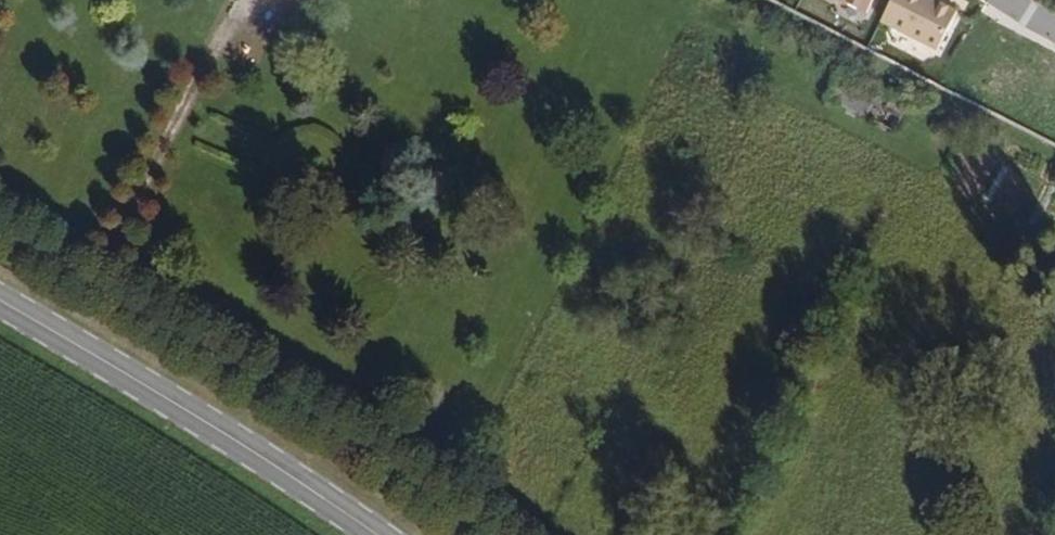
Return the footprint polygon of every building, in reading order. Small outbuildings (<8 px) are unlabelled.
[(867,18),(876,0),(832,0),(867,18)] [(938,0),(893,0),(880,24),(938,54),(960,11),(938,0)]
